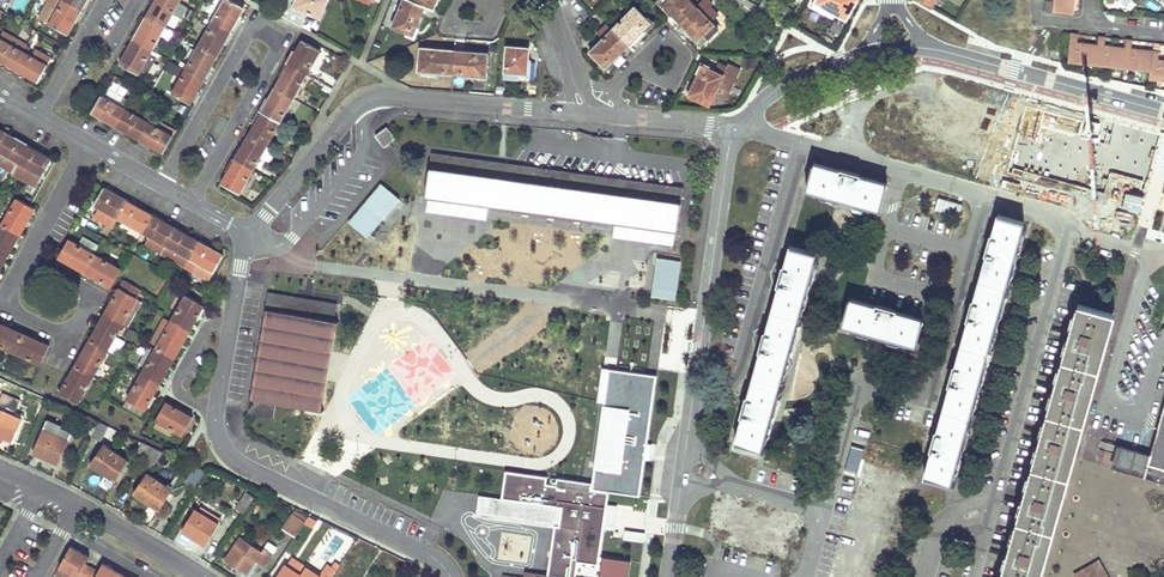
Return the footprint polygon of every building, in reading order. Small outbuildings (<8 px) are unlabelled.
[(78,9),(62,0),(43,0),(47,2),(38,18),(66,34),(71,25),(73,22),(72,21),(71,21),(78,9)] [(78,9),(83,0),(62,0),(78,9)] [(165,26),(173,13),(181,17),(187,7),(179,2),(175,0),(158,0),(154,6),(152,5),(146,16),(165,26)] [(212,21),(229,30),(237,18),(239,19),(244,9),(227,0),(224,0),(222,3),(214,18),(212,21)] [(294,5),(309,11),(308,13),(319,17),(327,0),(296,0),(294,5)] [(419,18),(424,6),(412,1),(410,0),(403,0),(392,26),(407,32),(409,27),(414,30),(419,18)] [(424,6),(433,9),(437,0),(412,0),(412,1),(424,6)] [(695,6),(689,0),(666,0),(661,5),(679,22),(695,6)] [(712,34),(717,29),(710,21),(717,15),(708,6),(710,4),(707,0),(702,0),(695,6),(679,22),(698,41),(704,35),(707,39),(712,34)] [(830,9),(846,18),(856,0),(815,0),(815,1),(830,9)] [(931,8),(936,0),(916,0),(931,8)] [(1054,3),(1046,3),(1045,10),(1073,13),(1075,0),(1055,0),(1054,3)] [(218,1),(210,16),(214,18),(222,3),(218,1)] [(830,9),(815,1),(813,5),(843,22),(846,18),(830,9)] [(612,29),(627,45),(645,26),(641,22),(644,18),(634,8),(612,29)] [(72,21),(73,22),(80,10),(78,9),(71,21),(72,21)] [(152,50),(165,26),(146,16),(140,27),(142,29),(135,41),(152,50)] [(237,18),(229,30),(231,32),(238,20),(239,19),(237,18)] [(212,21),(199,45),(218,56),(224,44),(222,43),(229,30),(212,21)] [(139,28),(133,40),(135,41),(142,29),(140,27),(139,28)] [(603,60),(605,62),(607,64),(627,45),(612,29),(589,52),(600,63),(603,60)] [(23,52),(27,44),(3,30),(0,36),(0,39),(23,52)] [(229,30),(222,43),(224,44),(231,32),(229,30)] [(1040,51),(1041,32),(1029,31),(1028,50),(1040,51)] [(1158,60),(1159,52),(1131,48),(1132,40),(1126,40),(1125,48),(1104,45),(1105,38),(1099,37),(1098,45),(1077,43),(1078,35),(1071,34),(1068,59),(1084,61),(1083,63),(1096,64),(1096,62),(1110,64),(1110,66),(1123,68),(1123,65),(1138,67),(1138,69),(1151,70),(1151,77),(1163,78),(1163,61),(1158,60)] [(698,41),(701,44),(707,39),(704,35),(698,41)] [(14,67),(23,52),(0,39),(0,60),(1,59),(14,67)] [(127,53),(128,54),(135,41),(133,40),(126,52),(127,53)] [(150,54),(152,50),(135,41),(128,54),(127,53),(126,52),(124,55),(119,64),(145,78),(156,58),(150,54)] [(298,53),(290,65),(306,74),(319,51),(301,41),(296,50),(295,51),(298,53)] [(218,56),(199,45),(185,69),(202,79),(209,66),(211,67),(214,62),(218,56)] [(518,72),(526,73),(528,48),(506,46),(504,77),(518,78),(518,72)] [(429,71),(452,73),(454,53),(434,51),(434,49),(420,48),(418,67),(429,68),(429,71)] [(295,51),(288,64),(290,65),(298,53),(295,51)] [(23,52),(14,67),(27,74),(26,76),(33,80),(37,81),(47,65),(23,52)] [(485,72),(486,63),(487,53),(474,52),(474,54),(454,53),(452,73),(473,75),(474,71),(485,72)] [(1,59),(0,60),(0,61),(13,68),(14,67),(1,59)] [(704,73),(702,72),(699,71),(687,95),(708,106),(714,94),(718,85),(729,90),(739,70),(728,64),(726,68),(712,61),(708,70),(707,69),(704,73)] [(281,76),(284,78),(290,65),(288,64),(281,76)] [(275,88),(293,98),(306,74),(290,65),(284,78),(281,76),(275,88)] [(209,66),(202,79),(204,80),(209,72),(211,67),(209,66)] [(27,74),(14,67),(13,68),(26,76),(27,74)] [(195,92),(202,79),(185,69),(171,93),(191,104),(194,98),(197,93),(195,92)] [(202,79),(195,92),(197,93),(204,80),(202,79)] [(718,85),(714,94),(724,99),(729,90),(718,85)] [(279,122),(293,98),(275,88),(268,99),(271,100),(264,113),(279,122)] [(124,99),(108,90),(104,97),(120,106),(124,99)] [(104,97),(102,96),(93,110),(104,116),(103,119),(115,125),(116,123),(124,108),(120,106),(104,97)] [(266,102),(261,112),(264,113),(271,100),(268,99),(266,102)] [(148,121),(124,108),(116,123),(129,130),(127,132),(129,133),(139,138),(140,136),(148,121)] [(103,119),(104,116),(93,110),(92,112),(103,118),(103,119)] [(261,112),(254,123),(256,124),(257,125),(264,113),(261,112)] [(266,146),(279,122),(264,113),(257,125),(256,124),(254,123),(252,128),(248,135),(266,146)] [(176,131),(156,119),(153,124),(173,135),(176,131)] [(140,136),(146,140),(152,144),(152,145),(158,149),(163,152),(173,135),(153,124),(148,121),(140,136)] [(127,132),(129,130),(116,123),(115,125),(127,132)] [(388,126),(377,134),(386,146),(389,143),(397,137),(388,126)] [(1014,162),(1038,167),(1043,145),(1020,140),(1021,138),(961,126),(957,148),(1015,160),(1014,162)] [(3,131),(0,137),(0,152),(10,158),(18,162),(26,147),(13,140),(14,138),(3,131)] [(259,157),(266,146),(248,135),(244,142),(242,146),(244,147),(237,160),(252,169),(259,157)] [(139,138),(152,145),(152,144),(146,140),(140,136),(139,138)] [(27,145),(14,138),(13,140),(26,147),(27,145)] [(40,152),(27,145),(26,147),(38,154),(40,152)] [(242,146),(235,159),(237,160),(244,147),(242,146)] [(266,146),(259,157),(269,162),(275,151),(266,146)] [(38,154),(26,147),(18,162),(41,175),(51,158),(40,152),(38,154)] [(0,152),(0,163),(6,166),(10,158),(0,152)] [(439,179),(445,180),(450,180),(453,156),(431,153),(426,196),(437,198),(439,179)] [(495,162),(453,156),(450,180),(445,180),(439,179),(437,198),(489,205),(495,162)] [(230,168),(227,172),(229,173),(237,160),(235,159),(230,168)] [(239,193),(252,169),(237,160),(229,173),(227,172),(221,183),(239,193)] [(619,179),(557,171),(495,162),(489,205),(613,222),(619,179)] [(886,182),(813,163),(807,190),(878,210),(886,182)] [(657,209),(661,185),(619,179),(613,222),(666,229),(669,210),(657,209)] [(381,216),(390,205),(399,194),(384,180),(365,202),(381,216)] [(666,229),(672,230),(677,231),(683,188),(661,185),(657,209),(669,210),(666,229)] [(102,191),(114,198),(115,195),(103,189),(102,191)] [(116,217),(118,219),(127,205),(127,204),(128,202),(116,196),(115,195),(114,198),(102,191),(94,205),(99,208),(116,217)] [(2,224),(16,233),(21,224),(24,226),(24,225),(34,209),(30,206),(17,199),(2,224)] [(138,212),(140,209),(128,202),(127,204),(127,205),(138,212)] [(142,232),(150,218),(151,216),(141,210),(140,209),(138,212),(127,205),(118,219),(131,226),(142,232)] [(363,205),(345,227),(361,240),(379,218),(363,205)] [(116,217),(99,208),(95,212),(113,222),(116,217)] [(1023,222),(996,214),(923,477),(951,483),(954,474),(969,421),(987,352),(1006,284),(1023,222)] [(162,225),(163,222),(162,222),(151,216),(150,218),(162,225)] [(162,225),(150,218),(142,232),(150,237),(145,245),(160,254),(166,245),(174,231),(175,229),(163,222),(162,225)] [(4,260),(9,251),(14,243),(11,241),(16,233),(2,224),(0,227),(0,259),(3,261),(4,260)] [(138,239),(142,232),(131,226),(127,233),(138,239)] [(174,231),(186,239),(188,236),(187,235),(175,229),(174,231)] [(186,239),(174,231),(166,245),(160,254),(184,268),(198,244),(199,242),(188,236),(186,239)] [(14,243),(19,234),(16,233),(11,241),(14,243)] [(99,247),(83,238),(79,246),(94,255),(99,247)] [(85,270),(94,255),(79,246),(68,240),(57,258),(68,264),(75,268),(76,265),(85,270)] [(210,252),(211,249),(210,248),(199,242),(198,244),(210,252)] [(211,249),(210,252),(198,244),(184,268),(209,281),(223,256),(211,249)] [(815,253),(790,246),(734,443),(761,449),(815,253)] [(120,269),(94,255),(85,270),(84,272),(84,273),(96,280),(110,287),(120,269)] [(676,301),(680,261),(655,259),(651,299),(676,301)] [(113,298),(104,314),(123,324),(137,298),(142,290),(123,280),(113,298)] [(265,310),(266,310),(249,409),(274,414),(277,399),(319,407),(337,305),(268,294),(265,310)] [(186,296),(171,323),(188,333),(199,314),(203,306),(186,296)] [(123,324),(128,327),(142,301),(137,298),(123,324)] [(923,319),(849,299),(842,324),(916,345),(923,319)] [(1080,304),(1003,576),(1039,576),(1058,508),(1068,473),(1074,451),(1079,430),(1111,314),(1080,304)] [(123,324),(104,314),(99,323),(90,340),(105,349),(110,340),(113,341),(123,324)] [(157,348),(171,356),(176,347),(179,349),(188,333),(171,323),(166,331),(157,348)] [(12,352),(14,350),(23,354),(22,357),(40,365),(48,346),(39,342),(21,333),(13,330),(0,324),(0,347),(12,352)] [(663,333),(614,326),(612,347),(660,354),(663,333)] [(151,344),(157,348),(166,331),(160,328),(151,344)] [(75,366),(90,374),(96,365),(98,367),(103,359),(108,350),(105,349),(90,340),(85,349),(75,366)] [(145,367),(155,350),(149,347),(139,364),(145,367)] [(171,356),(175,358),(179,350),(179,349),(176,347),(171,356)] [(171,356),(157,348),(155,350),(145,367),(142,374),(160,384),(165,375),(169,367),(166,365),(171,356)] [(171,356),(166,365),(169,367),(175,358),(171,356)] [(98,367),(96,365),(90,374),(93,376),(98,367)] [(90,374),(75,366),(60,393),(78,403),(93,376),(90,374)] [(639,496),(647,436),(656,376),(608,369),(591,489),(639,496)] [(145,411),(160,384),(142,374),(134,387),(127,400),(145,411)] [(4,438),(11,441),(21,419),(12,415),(18,402),(3,396),(0,402),(0,436),(4,438)] [(155,420),(156,421),(157,421),(173,430),(182,435),(192,418),(183,413),(165,403),(155,420)] [(1151,455),(1117,448),(1110,468),(1163,483),(1163,408),(1151,455)] [(58,463),(64,449),(71,434),(59,429),(60,426),(47,420),(33,453),(58,463)] [(173,430),(157,421),(154,428),(169,436),(173,430)] [(95,427),(92,436),(91,437),(101,441),(108,427),(98,422),(95,427)] [(86,434),(89,435),(92,436),(95,427),(90,425),(86,434)] [(144,443),(139,450),(135,458),(142,463),(152,447),(144,443)] [(128,461),(116,453),(103,444),(90,465),(115,481),(128,461)] [(152,447),(142,463),(150,468),(162,451),(152,447)] [(186,481),(190,484),(194,487),(204,472),(195,467),(186,481)] [(171,490),(159,482),(147,473),(133,494),(158,510),(171,490)] [(561,480),(538,477),(534,502),(558,505),(561,480)] [(235,508),(239,511),(242,513),(253,498),(246,493),(235,508)] [(221,520),(201,508),(198,513),(218,525),(221,520)] [(194,510),(182,531),(205,545),(218,525),(198,513),(194,510)] [(621,541),(623,527),(625,513),(604,510),(600,539),(621,541)] [(291,515),(303,523),(307,518),(294,511),(291,515)] [(294,537),(299,530),(303,523),(291,515),(282,528),(294,537)] [(644,543),(645,533),(624,531),(623,540),(644,543)] [(271,555),(263,549),(261,553),(239,538),(225,559),(246,573),(255,561),(263,567),(271,555)] [(276,548),(268,543),(263,549),(271,555),(276,548)] [(91,568),(85,564),(88,558),(70,547),(58,569),(73,576),(86,576),(91,568)] [(617,560),(604,558),(601,576),(628,576),(630,562),(617,560)] [(1099,561),(1074,574),(1076,576),(1109,576),(1099,561)] [(120,575),(115,573),(102,565),(98,572),(91,568),(86,576),(119,576),(120,575)] [(299,576),(284,566),(277,576),(300,576),(299,576)] [(300,576),(318,576),(305,568),(299,576),(300,576)] [(58,569),(55,576),(57,576),(73,576),(58,569)]
